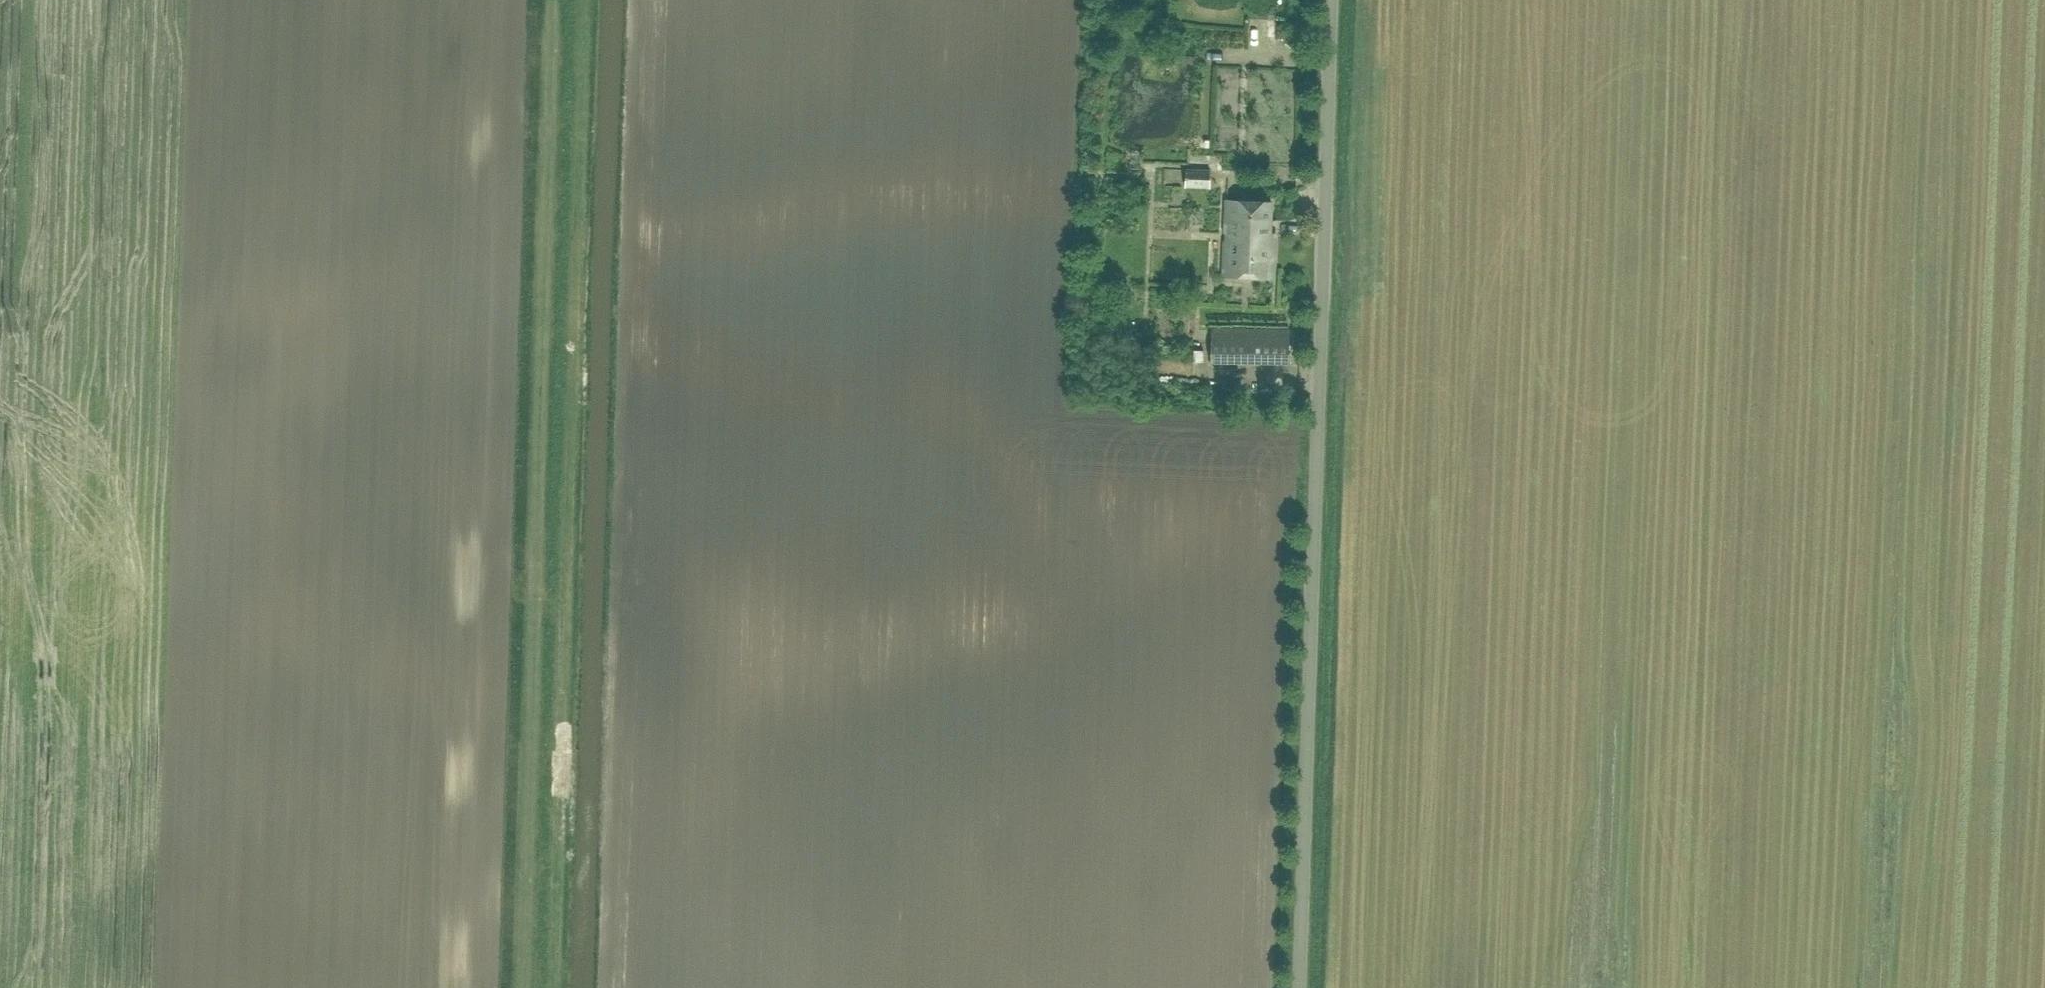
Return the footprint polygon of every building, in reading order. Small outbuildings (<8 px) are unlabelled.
[(1210,170),(1185,169),(1184,188),(1210,189),(1210,170)] [(1271,201),(1227,200),(1224,276),(1273,278),(1275,234),(1270,233),(1271,201)] [(1289,334),(1211,333),(1211,362),(1289,363),(1289,334)]
